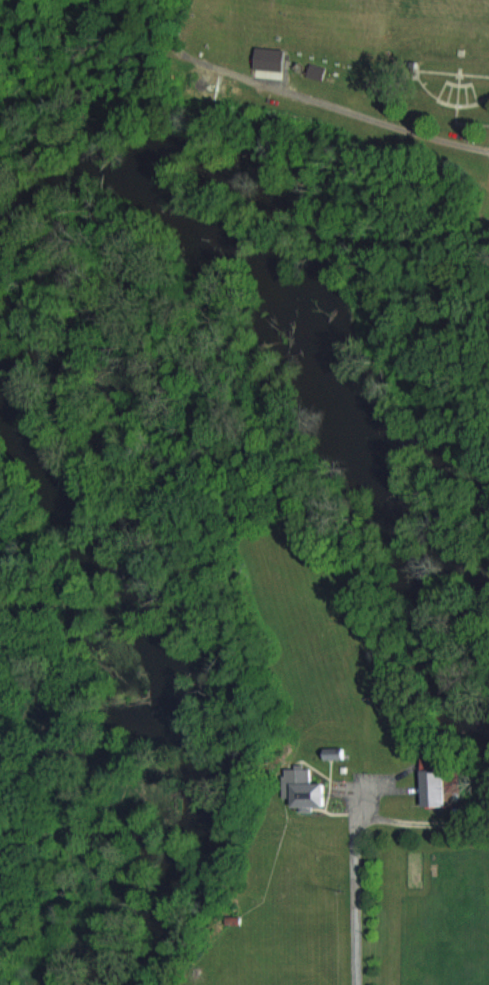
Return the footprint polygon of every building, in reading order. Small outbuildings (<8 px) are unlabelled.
[(458,807),(458,766),(430,766),(430,807),(458,807)] [(317,769),(297,769),(298,805),(334,804),(333,780),(317,780),(317,769)]
